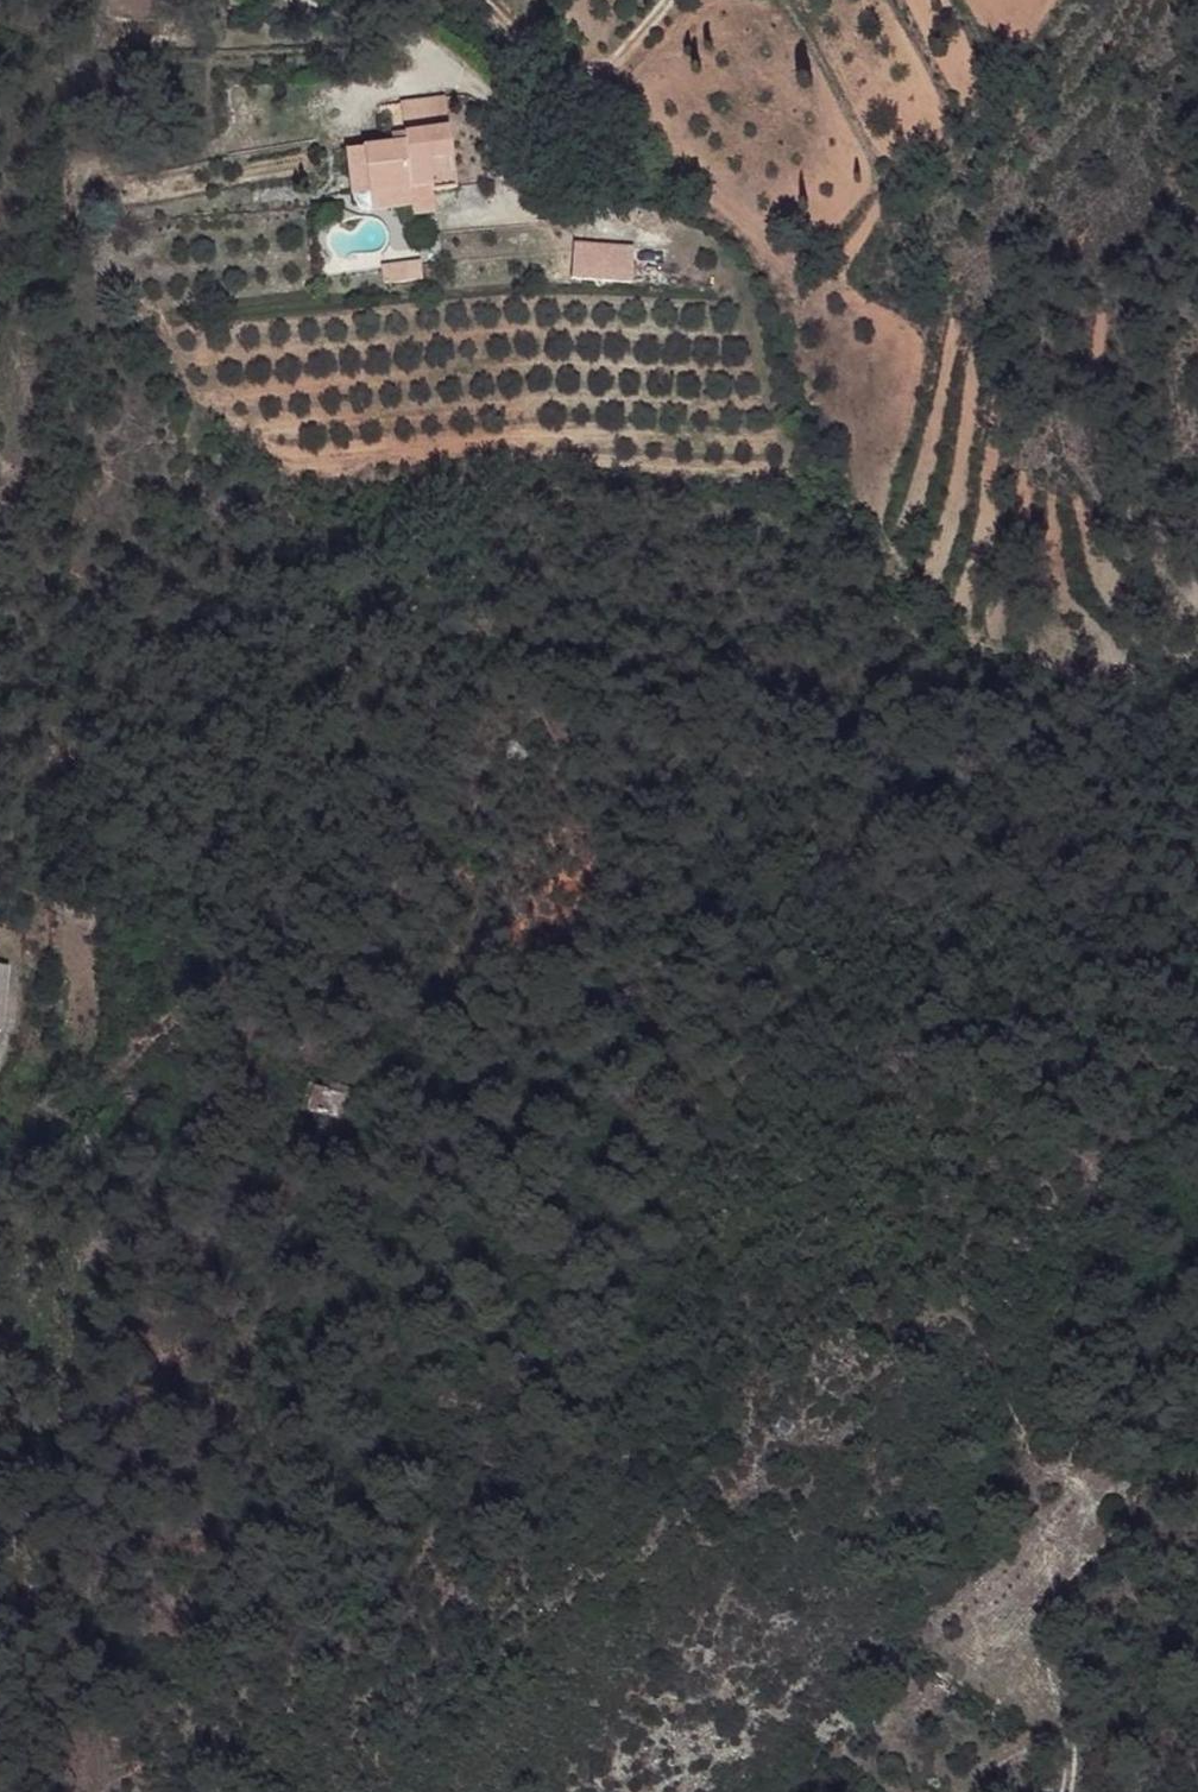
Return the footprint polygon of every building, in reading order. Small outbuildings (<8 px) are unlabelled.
[(353,160),(358,206),(434,198),(463,197),(457,137),(412,143),(412,153),(388,155),(353,160)] [(464,201),(463,197),(434,198),(435,205),(464,201)] [(635,281),(636,242),(572,242),(572,281),(635,281)] [(422,265),(408,266),(410,284),(424,283),(422,265)] [(408,266),(383,269),(385,286),(410,284),(408,266)] [(464,577),(464,583),(473,591),(479,582),(471,575),(466,575),(464,577)] [(5,1045),(11,977),(0,976),(0,1045),(5,1045)] [(315,1086),(309,1108),(330,1114),(341,1116),(338,1126),(358,1130),(366,1089),(349,1087),(347,1092),(315,1086)] [(309,1108),(306,1124),(328,1128),(330,1114),(309,1108)]
